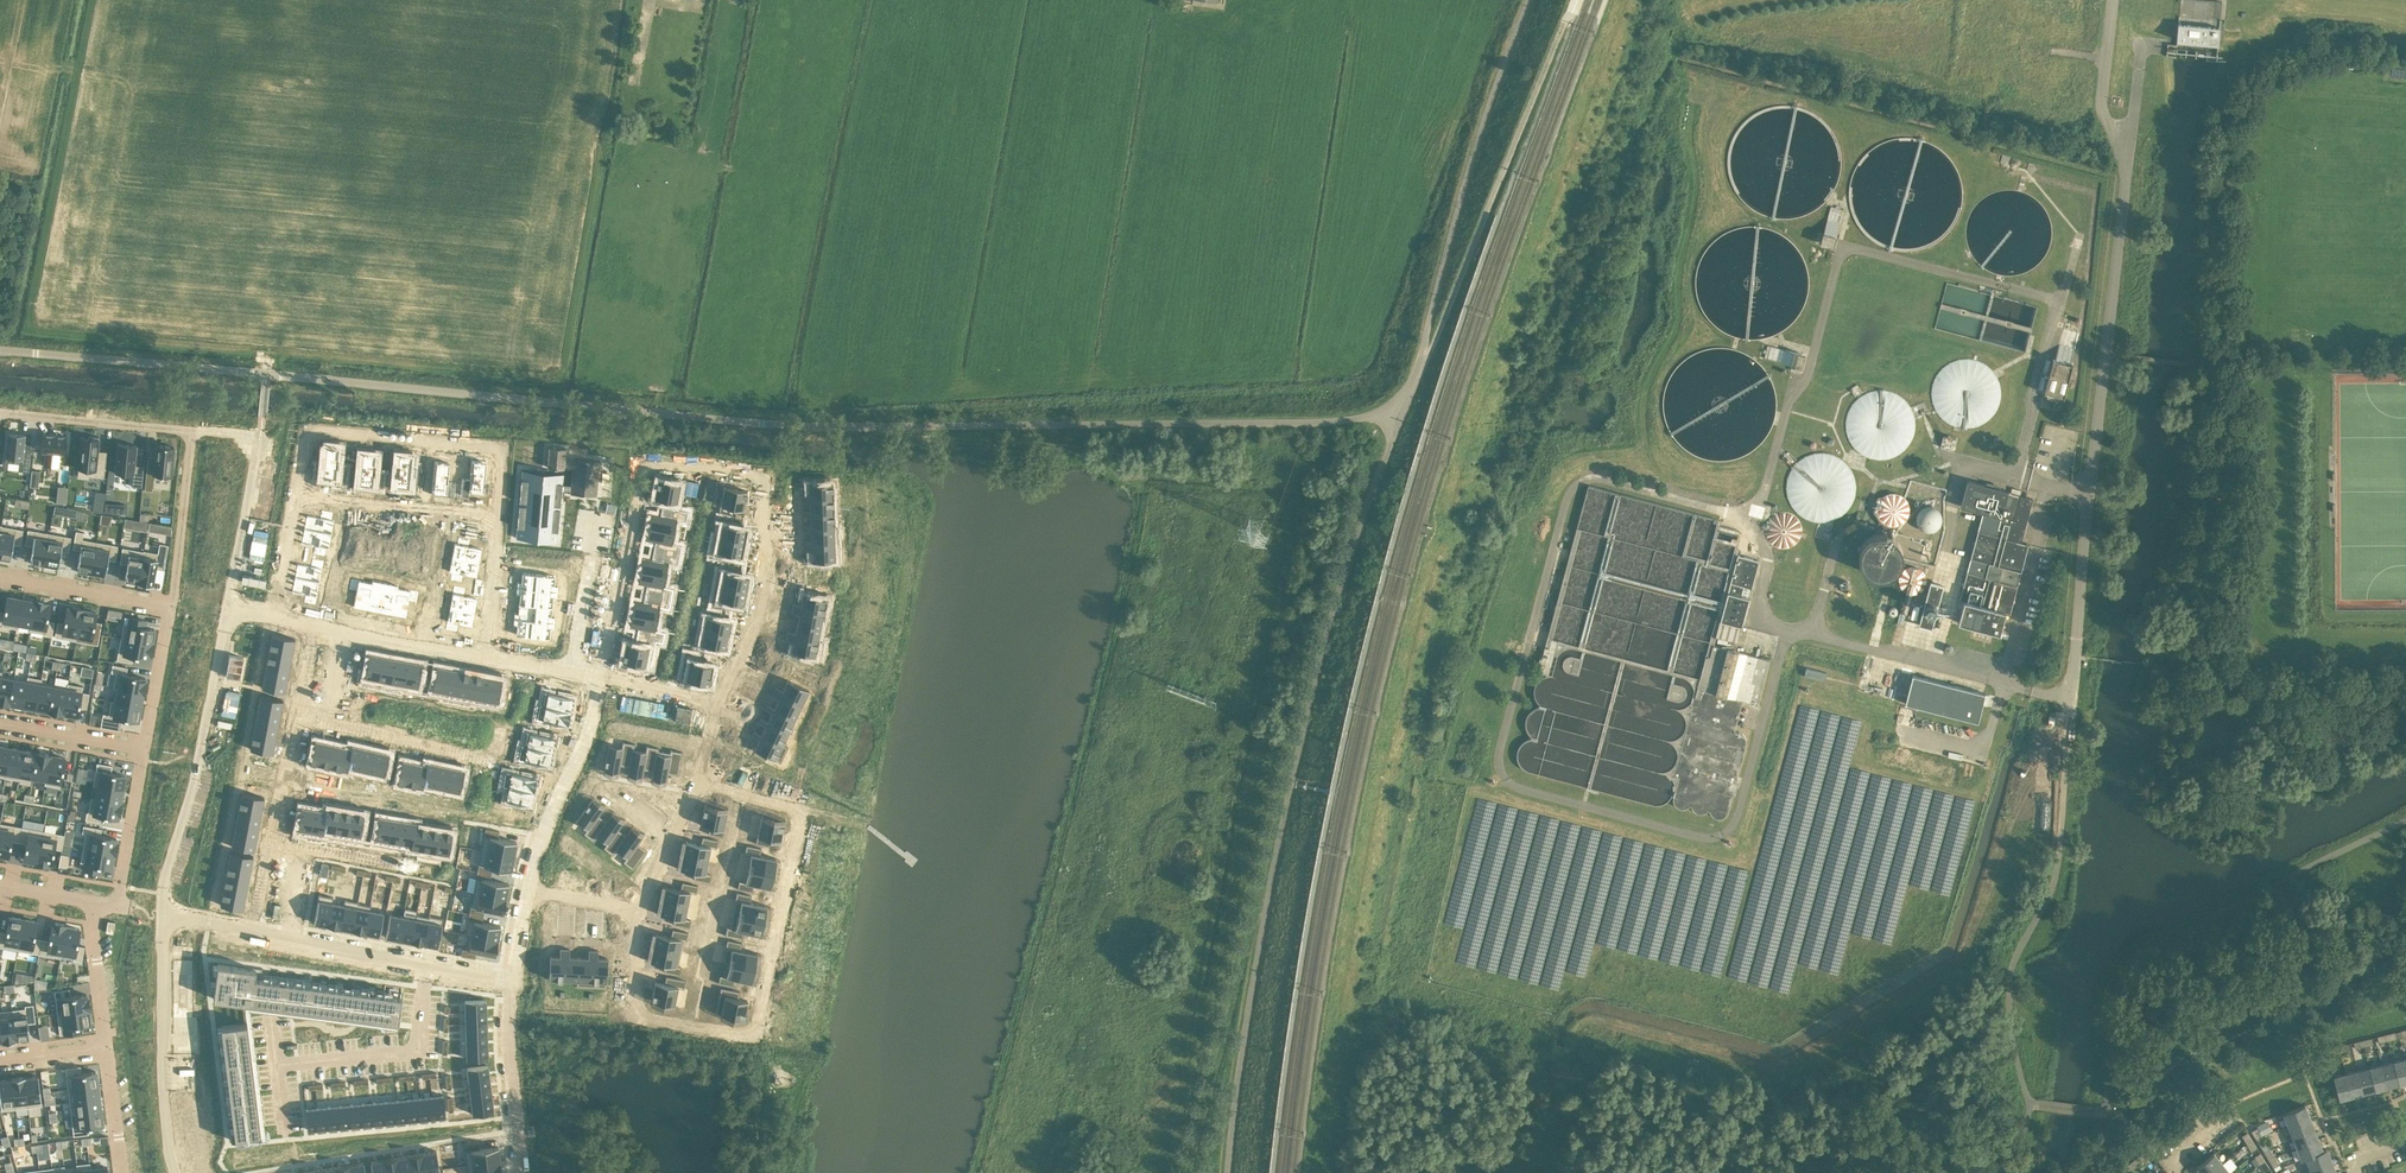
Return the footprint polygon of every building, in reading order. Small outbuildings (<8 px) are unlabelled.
[(2219,27),(2178,24),(2177,40),(2218,43),(2219,27)] [(2070,398),(2081,362),(2058,354),(2046,390),(2070,398)] [(1930,416),(1990,430),(2005,369),(1945,355),(1930,416)] [(1918,403),(1860,386),(1843,445),(1901,462),(1918,403)] [(8,432),(4,464),(21,466),(20,470),(28,471),(30,451),(23,450),(23,444),(25,434),(8,432)] [(43,433),(41,451),(45,452),(44,465),(58,467),(60,453),(64,454),(66,435),(43,433)] [(82,437),(78,468),(90,469),(89,477),(104,478),(106,458),(97,457),(99,437),(88,436),(88,438),(82,437)] [(117,443),(115,473),(133,474),(132,486),(142,487),(144,466),(134,465),(136,445),(117,443)] [(153,477),(170,479),(172,459),(175,459),(176,450),(173,450),(174,446),(156,444),(155,458),(148,457),(144,490),(152,491),(153,477)] [(318,464),(317,476),(336,478),(335,484),(344,484),(345,467),(338,466),(340,447),(324,445),(322,465),(318,464)] [(549,446),(547,467),(563,468),(572,468),(571,485),(570,490),(570,493),(596,495),(599,461),(574,459),(564,458),(565,448),(549,446)] [(1790,499),(1809,521),(1835,519),(1856,501),(1854,474),(1834,451),(1808,454),(1787,472),(1790,499)] [(361,452),(357,486),(381,488),(382,473),(375,472),(377,453),(361,452)] [(388,472),(387,484),(410,486),(414,455),(398,453),(396,472),(388,472)] [(462,478),(460,496),(469,497),(469,491),(488,493),(489,481),(485,481),(487,461),(471,460),(469,479),(462,478)] [(434,461),(431,495),(454,497),(456,482),(448,481),(450,462),(434,461)] [(31,469),(30,486),(38,487),(40,470),(31,469)] [(522,470),(516,537),(556,541),(561,489),(570,490),(571,485),(561,484),(562,473),(522,470)] [(657,478),(653,497),(663,499),(661,506),(675,509),(675,508),(680,483),(657,478)] [(2009,531),(2011,532),(2020,495),(2008,492),(2008,491),(1967,480),(1960,506),(1982,512),(1959,599),(1964,600),(1958,622),(2000,633),(2005,611),(2010,613),(2028,544),(2007,538),(2009,531)] [(808,495),(801,495),(801,500),(808,499),(832,498),(832,482),(808,483),(808,495)] [(723,486),(719,512),(732,514),(734,507),(743,509),(747,490),(723,486)] [(1905,489),(1878,499),(1888,526),(1915,516),(1905,489)] [(809,509),(801,510),(801,515),(809,514),(833,513),(832,498),(808,499),(809,509)] [(333,499),(332,509),(344,511),(345,501),(333,499)] [(105,502),(104,512),(126,514),(126,504),(105,502)] [(427,520),(428,507),(420,506),(419,519),(427,520)] [(650,513),(648,526),(674,531),(676,519),(685,521),(688,511),(675,508),(675,509),(661,506),(660,515),(650,513)] [(1941,522),(1942,519),(1941,516),(1941,514),(1939,511),(1937,509),(1935,508),(1932,507),(1929,506),(1926,507),(1924,508),(1921,509),(1919,511),(1918,514),(1917,516),(1917,519),(1918,522),(1919,525),(1920,527),(1923,529),(1925,530),(1928,531),(1931,531),(1934,530),(1936,529),(1938,527),(1940,525),(1941,522)] [(1805,532),(1785,507),(1761,526),(1781,552),(1805,532)] [(70,508),(69,516),(76,517),(77,509),(70,508)] [(306,514),(303,529),(331,534),(334,520),(331,519),(333,512),(321,510),(320,517),(306,514)] [(140,513),(140,520),(148,521),(149,513),(140,513)] [(809,524),(802,525),(802,529),(809,529),(833,528),(833,513),(809,514),(809,524)] [(718,515),(716,523),(719,524),(716,536),(716,537),(744,542),(747,528),(731,525),(733,518),(718,515)] [(126,517),(124,527),(147,531),(149,522),(126,517)] [(0,532),(0,559),(7,560),(7,558),(10,559),(13,543),(20,544),(23,529),(2,525),(1,525),(0,532)] [(648,526),(645,539),(655,541),(653,550),(679,555),(681,545),(672,543),(674,531),(648,526)] [(810,539),(802,540),(802,544),(837,543),(836,527),(833,528),(809,529),(810,539)] [(28,529),(25,544),(32,545),(29,561),(32,561),(32,564),(41,565),(41,563),(44,563),(49,533),(28,529)] [(303,529),(300,544),(314,546),(313,553),(324,556),(326,548),(328,549),(331,534),(303,529)] [(76,530),(72,548),(79,549),(76,569),(79,570),(79,572),(88,573),(88,571),(91,572),(96,541),(94,541),(82,539),(83,532),(76,530)] [(1903,558),(1904,554),(1903,550),(1902,546),(1900,542),(1897,539),(1894,536),(1890,534),(1886,533),(1882,532),(1877,532),(1873,534),(1869,535),(1866,538),(1863,541),(1861,545),(1859,549),(1859,553),(1859,557),(1860,561),(1861,565),(1864,569),(1867,572),(1870,574),(1874,576),(1878,577),(1883,577),(1887,576),(1891,575),(1895,573),(1898,570),(1900,566),(1902,563),(1903,558)] [(49,533),(44,563),(46,564),(46,566),(55,568),(55,565),(58,566),(61,551),(68,552),(71,537),(49,533)] [(454,543),(451,557),(480,563),(482,548),(474,546),(468,545),(470,538),(458,536),(457,543),(454,543)] [(714,536),(709,557),(725,560),(726,553),(741,556),(744,542),(716,537),(716,536),(714,536)] [(96,541),(91,572),(93,572),(93,574),(101,576),(102,574),(105,575),(108,559),(115,560),(118,545),(101,542),(96,541)] [(138,582),(137,582),(153,585),(156,568),(164,569),(168,544),(159,543),(157,553),(143,550),(143,551),(144,551),(138,582)] [(837,543),(802,544),(803,549),(810,549),(811,560),(837,559),(837,543)] [(122,547),(119,562),(126,563),(124,579),(127,580),(126,582),(135,583),(136,581),(138,582),(144,551),(143,551),(122,547)] [(642,556),(639,569),(665,575),(668,563),(677,564),(679,555),(653,550),(651,558),(642,556)] [(1739,555),(1718,637),(1737,643),(1758,560),(1739,555)] [(451,557),(449,572),(451,572),(450,580),(461,582),(463,575),(477,577),(480,563),(451,557)] [(297,563),(294,577),(319,582),(323,560),(312,558),(311,565),(297,563)] [(720,563),(716,584),(746,590),(749,576),(733,573),(735,566),(720,563)] [(639,569),(637,583),(646,584),(645,593),(671,598),(672,592),(673,588),(663,586),(665,575),(639,569)] [(517,581),(516,587),(537,589),(538,573),(521,571),(520,581),(517,581)] [(538,573),(537,589),(557,591),(558,585),(555,584),(555,575),(538,573)] [(1939,576),(1925,638),(1938,641),(1951,579),(1939,576)] [(294,577),(291,592),(305,595),(304,602),(315,604),(319,582),(294,577)] [(351,578),(349,589),(356,590),(353,607),(367,610),(372,582),(371,582),(351,578)] [(372,582),(367,610),(379,612),(385,582),(372,579),(371,582),(372,582)] [(385,582),(379,612),(392,614),(397,587),(398,587),(398,584),(385,582)] [(716,584),(712,605),(727,608),(728,601),(744,604),(746,590),(716,584)] [(454,585),(449,607),(475,612),(478,597),(464,595),(465,588),(454,585)] [(397,587),(392,614),(406,617),(409,600),(416,602),(418,591),(398,587),(397,587)] [(516,587),(516,593),(519,594),(518,603),(535,605),(537,589),(516,587)] [(537,589),(535,605),(552,606),(553,597),(557,598),(557,591),(537,589)] [(633,600),(631,613),(657,618),(666,620),(669,608),(671,598),(645,593),(643,602),(633,600)] [(793,602),(792,607),(823,613),(825,614),(828,599),(802,594),(800,604),(793,602)] [(1798,614),(1807,609),(1800,595),(1791,599),(1798,614)] [(2,624),(2,626),(17,628),(17,626),(22,599),(7,596),(4,612),(0,611),(0,623),(2,624)] [(22,599),(17,626),(30,628),(35,601),(34,601),(22,599)] [(30,628),(29,631),(44,633),(43,635),(51,636),(54,621),(47,620),(50,604),(46,603),(46,602),(34,599),(34,601),(35,601),(30,628)] [(514,612),(513,618),(534,620),(535,605),(518,603),(517,612),(514,612)] [(535,605),(534,620),(554,622),(555,616),(552,615),(552,606),(535,605)] [(57,621),(54,637),(76,640),(81,610),(82,610),(82,608),(71,606),(70,608),(67,607),(64,623),(57,621)] [(449,607),(445,629),(457,631),(458,624),(472,627),(475,612),(449,607)] [(702,607),(700,615),(703,616),(701,629),(728,634),(731,620),(716,617),(717,610),(702,607)] [(792,607),(791,611),(798,613),(797,622),(820,627),(823,613),(792,607)] [(108,608),(106,618),(117,620),(117,617),(121,618),(122,611),(118,610),(108,608)] [(81,610),(76,640),(98,644),(100,629),(93,628),(94,621),(96,612),(82,610),(81,610)] [(631,613),(628,626),(638,628),(636,636),(655,640),(662,642),(664,631),(655,630),(657,618),(631,613)] [(123,623),(120,638),(151,643),(152,641),(153,641),(155,632),(153,632),(154,629),(144,627),(145,620),(130,617),(129,624),(123,623)] [(513,618),(513,625),(516,625),(515,635),(532,636),(534,620),(513,618)] [(534,620),(532,636),(549,638),(550,628),(554,629),(554,622),(534,620)] [(787,630),(787,635),(818,641),(818,640),(820,627),(797,622),(795,632),(787,630)] [(1876,633),(1883,635),(1886,624),(1879,622),(1876,633)] [(695,641),(694,650),(709,652),(710,645),(726,648),(728,634),(701,629),(698,642),(695,641)] [(272,634),(269,648),(292,652),(294,638),(272,634)] [(787,635),(786,640),(793,641),(791,651),(820,656),(823,641),(818,640),(818,641),(787,635)] [(625,642),(622,660),(650,666),(655,640),(636,636),(635,644),(625,642)] [(120,638),(117,659),(132,662),(133,655),(149,658),(149,654),(151,654),(152,644),(153,643),(151,643),(120,638)] [(1769,660),(1715,645),(1673,796),(1673,800),(1675,804),(1680,807),(1685,807),(1690,805),(1691,805),(1693,809),(1698,812),(1703,812),(1708,810),(1710,810),(1712,814),(1717,817),(1722,817),(1727,814),(1728,811),(1747,741),(1744,735),(1741,732),(1735,730),(1743,700),(1758,704),(1769,660)] [(269,648),(266,660),(289,665),(292,652),(269,648)] [(359,667),(356,681),(377,685),(383,655),(369,652),(366,668),(359,667)] [(685,652),(680,678),(709,683),(713,665),(703,663),(705,656),(685,652)] [(383,655),(377,685),(390,687),(395,658),(383,655)] [(395,658),(390,687),(403,690),(404,687),(403,687),(408,660),(395,658)] [(266,660),(264,673),(287,677),(289,665),(266,660)] [(408,660),(403,687),(404,687),(424,691),(426,680),(419,678),(422,663),(408,660)] [(112,664),(111,672),(115,673),(113,687),(116,688),(116,687),(142,692),(144,693),(146,681),(144,681),(145,677),(133,675),(126,674),(127,666),(112,664)] [(426,680),(424,691),(444,695),(445,695),(450,668),(436,665),(433,681),(426,680)] [(1807,675),(1828,680),(1830,671),(1810,666),(1807,675)] [(444,695),(444,698),(457,700),(463,670),(450,668),(445,695),(444,695)] [(463,670),(457,700),(470,703),(471,700),(470,700),(475,673),(463,670)] [(264,673),(261,687),(284,691),(287,677),(264,673)] [(475,673),(470,700),(471,700),(483,702),(488,675),(475,673)] [(10,703),(9,703),(14,676),(1,674),(0,677),(0,702),(10,703)] [(1985,693),(1913,674),(1905,703),(1978,721),(1985,693)] [(488,675),(483,702),(504,706),(506,695),(499,694),(502,678),(488,675)] [(14,676),(9,703),(10,703),(22,705),(27,678),(14,676)] [(27,678),(22,705),(36,707),(41,681),(42,678),(27,676),(27,678)] [(49,710),(63,713),(63,712),(62,712),(67,686),(67,685),(68,679),(55,676),(54,683),(49,710)] [(775,686),(773,690),(801,704),(808,689),(787,679),(782,689),(775,686)] [(41,681),(36,707),(49,710),(54,683),(41,681)] [(67,686),(62,712),(63,712),(77,715),(79,706),(86,708),(89,692),(81,691),(83,686),(67,683),(67,685),(67,686)] [(542,705),(541,705),(570,711),(570,710),(572,697),(555,694),(557,686),(545,684),(542,705)] [(114,700),(113,701),(140,705),(142,692),(116,687),(116,688),(114,700)] [(773,690),(771,695),(778,698),(774,705),(774,706),(773,707),(795,717),(801,704),(773,690)] [(260,695),(257,709),(280,713),(283,700),(260,695)] [(103,713),(100,726),(119,730),(122,717),(137,720),(140,705),(113,701),(114,700),(111,699),(108,714),(103,713)] [(535,726),(538,727),(549,729),(550,722),(568,725),(571,710),(570,710),(570,711),(541,705),(542,705),(539,704),(535,726)] [(767,704),(765,708),(771,711),(767,720),(767,721),(788,731),(795,717),(773,707),(767,704)] [(257,709),(255,722),(278,726),(280,713),(257,709)] [(760,717),(758,722),(765,725),(761,734),(760,734),(782,744),(788,731),(767,721),(767,720),(760,717)] [(255,722),(252,734),(275,739),(278,726),(255,722)] [(523,745),(552,751),(554,737),(537,734),(538,727),(535,726),(527,724),(523,745)] [(754,731),(752,735),(758,738),(753,749),(780,762),(787,746),(782,744),(760,734),(761,734),(754,731)] [(252,734),(250,748),(273,753),(275,739),(252,734)] [(315,739),(310,762),(323,765),(328,742),(315,739)] [(608,745),(604,771),(618,773),(620,764),(629,766),(630,766),(633,749),(634,743),(622,741),(621,747),(608,745)] [(328,742),(323,765),(335,767),(340,745),(328,742)] [(352,747),(347,766),(348,767),(359,769),(364,747),(352,744),(351,747),(352,747)] [(521,744),(518,759),(521,759),(519,766),(520,767),(531,769),(532,761),(549,765),(552,751),(523,745),(521,744)] [(340,745),(335,767),(347,770),(348,767),(347,766),(352,747),(351,747),(340,745)] [(629,766),(628,775),(642,777),(644,769),(653,770),(657,750),(658,750),(658,748),(646,745),(645,751),(633,749),(630,766),(629,766)] [(5,777),(10,748),(0,746),(0,776),(5,777)] [(364,747),(359,769),(371,772),(376,749),(364,747)] [(10,748),(5,777),(19,780),(19,777),(24,750),(10,748)] [(376,749),(371,772),(384,775),(389,752),(376,749)] [(24,750),(19,777),(33,779),(33,776),(37,753),(36,753),(24,750)] [(653,770),(651,779),(666,782),(667,773),(678,775),(682,752),(670,750),(669,752),(658,750),(657,750),(653,770)] [(37,753),(33,776),(45,779),(46,779),(50,755),(51,755),(37,752),(36,753),(37,753)] [(45,779),(44,784),(60,787),(65,758),(51,755),(50,755),(46,779),(45,779)] [(402,759),(397,781),(410,784),(415,762),(402,759)] [(802,763),(793,759),(790,766),(799,770),(802,763)] [(415,762),(410,784),(422,787),(427,761),(426,764),(415,762)] [(427,761),(422,787),(423,784),(434,786),(439,763),(427,761)] [(96,770),(93,785),(98,786),(98,785),(122,789),(125,775),(111,772),(112,765),(97,762),(96,770)] [(439,763),(434,786),(446,789),(451,766),(439,763)] [(505,771),(502,786),(508,787),(508,786),(533,791),(533,792),(534,792),(537,777),(519,774),(520,767),(519,766),(509,764),(508,772),(505,771)] [(451,766),(446,789),(459,792),(464,769),(451,766)] [(87,769),(78,768),(75,781),(84,783),(87,769)] [(96,798),(96,799),(120,803),(120,802),(122,789),(98,785),(98,786),(96,798)] [(502,799),(501,807),(512,809),(513,802),(531,805),(533,792),(533,791),(508,786),(508,787),(505,800),(502,799)] [(241,792),(239,806),(261,811),(264,797),(241,792)] [(87,811),(85,819),(100,821),(101,814),(117,817),(118,814),(119,814),(121,802),(120,802),(120,803),(96,799),(96,798),(91,797),(88,812),(87,811)] [(591,799),(576,821),(587,828),(583,833),(593,840),(597,836),(596,835),(606,821),(598,815),(603,808),(591,799)] [(704,805),(700,824),(709,826),(708,833),(721,836),(727,810),(704,805)] [(301,806),(297,832),(309,834),(310,834),(314,808),(301,806)] [(326,810),(322,835),(323,835),(334,837),(335,832),(335,831),(339,809),(326,806),(325,810),(326,810)] [(239,807),(236,819),(259,824),(261,811),(239,807)] [(309,834),(309,837),(322,839),(323,835),(322,835),(326,810),(325,810),(314,808),(310,834),(309,834)] [(68,813),(67,819),(74,820),(76,810),(70,809),(69,814),(68,813)] [(339,809),(335,831),(335,832),(346,833),(347,833),(350,810),(339,809)] [(346,833),(345,839),(359,841),(364,813),(350,810),(347,833),(346,833)] [(606,821),(596,835),(597,836),(606,843),(603,847),(613,854),(616,850),(616,849),(626,835),(625,835),(618,829),(623,822),(611,813),(606,821)] [(378,815),(373,844),(387,846),(392,817),(378,815)] [(392,817),(387,846),(399,848),(400,842),(404,819),(392,817)] [(761,817),(755,843),(769,846),(770,838),(780,840),(784,822),(761,817)] [(236,819),(234,832),(256,836),(259,824),(236,819)] [(404,819),(400,842),(411,844),(412,844),(415,825),(416,821),(404,819)] [(0,823),(0,854),(8,856),(11,840),(19,842),(21,827),(0,823)] [(83,825),(82,833),(85,833),(83,847),(113,853),(115,853),(117,842),(115,841),(116,838),(100,835),(102,828),(83,825)] [(411,844),(410,848),(422,850),(423,850),(427,827),(415,825),(412,844),(411,844)] [(21,827),(19,842),(26,843),(23,859),(36,861),(37,861),(42,830),(21,827)] [(422,850),(422,855),(435,857),(436,852),(435,852),(439,829),(427,827),(423,850),(422,850)] [(485,828),(481,850),(513,856),(516,841),(498,838),(499,831),(485,828)] [(626,835),(616,849),(616,850),(626,857),(623,861),(632,869),(646,850),(637,843),(642,836),(631,828),(625,835),(626,835)] [(439,829),(435,852),(436,852),(448,854),(452,831),(439,829)] [(36,861),(36,862),(47,864),(48,863),(51,864),(54,848),(61,849),(64,834),(42,830),(37,861),(36,861)] [(234,832),(231,846),(254,850),(256,836),(234,832)] [(685,841),(682,854),(707,860),(710,847),(716,848),(717,840),(702,837),(701,844),(685,841)] [(744,853),(746,845),(746,843),(738,841),(731,840),(729,850),(744,853)] [(744,853),(742,866),(747,867),(747,868),(773,873),(776,858),(759,855),(761,848),(746,845),(744,853)] [(83,847),(80,861),(86,862),(84,870),(99,872),(101,865),(111,867),(113,853),(83,847)] [(472,848),(470,862),(478,864),(477,871),(491,873),(492,867),(511,870),(513,856),(481,850),(472,848)] [(230,851),(227,865),(250,869),(253,855),(230,851)] [(61,853),(59,865),(66,866),(68,855),(61,853)] [(682,854),(680,868),(695,871),(693,879),(709,882),(710,874),(705,873),(707,860),(682,854)] [(227,865),(225,878),(248,882),(250,869),(227,865)] [(739,880),(737,888),(752,891),(753,884),(770,888),(773,873),(747,868),(744,881),(739,880)] [(477,871),(473,891),(505,898),(508,883),(489,879),(491,873),(477,871)] [(225,878),(222,890),(245,895),(248,882),(225,878)] [(665,886),(662,900),(687,905),(690,892),(695,893),(697,885),(682,882),(680,889),(665,886)] [(222,890),(220,904),(243,908),(245,895),(222,890)] [(473,891),(469,912),(483,915),(484,909),(503,912),(505,898),(473,891)] [(736,892),(732,914),(763,920),(766,906),(750,902),(751,895),(736,892)] [(319,894),(313,922),(327,925),(331,902),(332,902),(333,897),(319,894)] [(344,904),(340,927),(352,930),(357,903),(358,903),(358,902),(344,899),(343,904),(344,904)] [(662,900),(659,913),(675,916),(673,924),(688,927),(690,919),(684,918),(687,905),(662,900)] [(331,902),(327,925),(340,927),(344,904),(343,904),(332,902),(331,902)] [(357,903),(352,930),(365,932),(369,909),(370,909),(371,905),(358,903),(357,903)] [(403,916),(398,938),(411,941),(415,918),(415,914),(416,914),(417,910),(404,907),(403,916)] [(369,909),(365,932),(379,935),(383,912),(370,909),(369,909)] [(469,912),(465,934),(468,935),(468,934),(497,940),(500,925),(481,922),(483,915),(469,912)] [(389,913),(384,936),(398,938),(403,916),(389,913)] [(415,918),(411,941),(424,943),(429,916),(428,916),(416,914),(415,914),(415,918)] [(726,926),(725,935),(742,939),(744,931),(760,935),(763,920),(732,914),(729,927),(726,926)] [(429,916),(424,943),(437,946),(443,918),(428,915),(428,916),(429,916)] [(17,949),(23,919),(9,916),(6,932),(0,931),(0,946),(17,949)] [(23,919),(17,949),(39,953),(41,938),(34,937),(37,921),(23,919)] [(114,922),(107,920),(106,932),(113,933),(114,922)] [(41,938),(39,953),(61,957),(61,955),(61,954),(66,927),(65,927),(65,924),(53,922),(53,924),(52,924),(49,940),(41,938)] [(66,927),(61,954),(61,955),(74,957),(73,960),(82,961),(85,946),(77,945),(80,929),(66,927)] [(655,933),(652,947),(680,952),(683,939),(686,940),(687,932),(672,929),(671,936),(655,933)] [(462,948),(461,955),(475,958),(476,951),(495,954),(497,940),(468,934),(468,935),(465,948),(462,948)] [(727,939),(722,962),(725,962),(754,967),(757,953),(740,949),(741,942),(727,939)] [(652,947),(650,961),(665,964),(664,971),(679,974),(680,966),(677,965),(680,952),(652,947)] [(549,955),(548,979),(563,979),(564,948),(560,948),(559,955),(549,955)] [(564,948),(563,979),(576,980),(577,980),(578,956),(569,956),(569,948),(564,948)] [(576,980),(576,986),(591,986),(593,949),(588,949),(588,957),(578,956),(577,980),(576,980)] [(593,949),(591,986),(606,987),(607,958),(597,957),(597,950),(593,949)] [(720,975),(718,983),(732,986),(734,979),(751,982),(754,967),(725,962),(722,975),(720,975)] [(217,964),(213,998),(244,1002),(397,1021),(401,995),(259,977),(260,969),(217,964)] [(655,981),(651,1000),(674,1004),(677,987),(683,988),(685,980),(666,976),(664,983),(655,981)] [(720,987),(715,1013),(743,1019),(747,1000),(738,998),(739,991),(720,987)] [(69,988),(54,990),(57,1012),(88,1008),(88,1009),(89,1009),(88,997),(86,997),(86,994),(70,996),(69,988)] [(485,999),(464,1000),(465,1012),(486,1011),(485,999)] [(26,1007),(12,1009),(15,1039),(16,1039),(29,1037),(28,1023),(35,1022),(33,1004),(26,1005),(26,1007)] [(88,1008),(57,1012),(59,1034),(81,1031),(80,1024),(90,1023),(88,1009),(88,1008)] [(0,1011),(0,1018),(3,1040),(2,1040),(2,1042),(16,1040),(16,1039),(15,1039),(12,1009),(0,1011)] [(486,1011),(465,1012),(465,1023),(486,1022),(486,1011)] [(247,1022),(221,1025),(235,1141),(261,1138),(261,1137),(247,1022)] [(486,1022),(465,1023),(466,1035),(487,1034),(486,1022)] [(2386,1033),(2388,1040),(2397,1038),(2395,1031),(2386,1033)] [(2386,1033),(2377,1036),(2379,1042),(2388,1040),(2386,1033)] [(487,1034),(466,1035),(466,1046),(487,1045),(487,1034)] [(2371,1037),(2362,1039),(2364,1046),(2373,1043),(2371,1037)] [(2355,1048),(2364,1046),(2362,1039),(2354,1042),(2355,1048)] [(2348,1043),(2339,1045),(2341,1052),(2350,1049),(2348,1043)] [(487,1045),(466,1046),(466,1058),(487,1057),(487,1045)] [(2339,1045),(2330,1048),(2332,1054),(2341,1052),(2339,1045)] [(2398,1083),(2405,1081),(2405,1064),(2405,1059),(2393,1062),(2398,1083)] [(2381,1065),(2386,1086),(2398,1083),(2393,1062),(2381,1065)] [(488,1064),(467,1067),(468,1079),(489,1076),(488,1064)] [(80,1065),(65,1067),(68,1089),(97,1085),(95,1071),(81,1073),(80,1065)] [(2386,1086),(2381,1065),(2369,1067),(2375,1089),(2386,1086)] [(2375,1089),(2369,1067),(2358,1070),(2363,1092),(2375,1089)] [(2363,1092),(2358,1070),(2346,1073),(2351,1095),(2363,1092)] [(2351,1095),(2346,1073),(2334,1076),(2339,1098),(2351,1095)] [(24,1077),(28,1107),(42,1105),(38,1075),(25,1077),(24,1077)] [(11,1077),(11,1079),(15,1108),(28,1107),(24,1077),(25,1077),(25,1076),(11,1077)] [(489,1076),(468,1079),(469,1090),(490,1088),(489,1076)] [(11,1079),(0,1080),(0,1101),(1,1110),(15,1108),(11,1079)] [(97,1085),(68,1089),(69,1102),(99,1098),(97,1085)] [(490,1088),(469,1090),(471,1101),(492,1099),(490,1088)] [(443,1094),(431,1095),(433,1116),(445,1115),(443,1094)] [(431,1095),(420,1097),(422,1118),(433,1116),(431,1095)] [(420,1097),(408,1098),(410,1119),(422,1118),(420,1097)] [(99,1098),(69,1102),(71,1114),(100,1111),(99,1098)] [(408,1098),(397,1099),(399,1120),(410,1119),(408,1098)] [(397,1099),(385,1100),(388,1121),(399,1120),(397,1099)] [(492,1099),(471,1101),(472,1113),(493,1111),(492,1099)] [(385,1100),(374,1101),(376,1122),(388,1121),(385,1100)] [(374,1101),(363,1102),(365,1123),(376,1122),(374,1101)] [(363,1102),(351,1103),(354,1124),(365,1123),(363,1102)] [(351,1103),(340,1105),(342,1126),(354,1124),(351,1103)] [(340,1105),(329,1106),(331,1127),(342,1126),(340,1105)] [(2284,1113),(2289,1125),(2310,1116),(2305,1105),(2284,1113)] [(329,1106),(317,1107),(320,1128),(331,1127),(329,1106)] [(317,1107),(305,1108),(308,1129),(320,1128),(317,1107)] [(100,1111),(71,1114),(73,1136),(89,1134),(88,1126),(102,1125),(100,1111)] [(2293,1136),(2314,1128),(2310,1116),(2289,1125),(2293,1136)] [(2257,1125),(2261,1134),(2269,1130),(2265,1121),(2257,1125)] [(2251,1129),(2256,1137),(2261,1134),(2256,1126),(2251,1129)] [(2293,1136),(2298,1147),(2319,1139),(2314,1128),(2293,1136)] [(2252,1139),(2247,1132),(2242,1135),(2246,1143),(2252,1139)] [(2256,1137),(2261,1145),(2266,1141),(2261,1134),(2256,1137)] [(2257,1147),(2252,1139),(2246,1143),(2251,1150),(2257,1147)] [(2302,1159),(2306,1157),(2323,1150),(2319,1139),(2298,1147),(2302,1159)] [(464,1143),(456,1144),(458,1166),(467,1165),(500,1161),(499,1161),(498,1146),(479,1148),(478,1141),(464,1143)] [(2264,1151),(2269,1159),(2274,1155),(2270,1147),(2264,1151)] [(2311,1168),(2332,1160),(2327,1148),(2323,1150),(2306,1157),(2311,1168)] [(422,1152),(425,1172),(440,1172),(436,1150),(422,1152)] [(409,1154),(412,1172),(425,1172),(422,1152),(409,1154)] [(2222,1162),(2214,1152),(2197,1166),(2202,1172),(2208,1172),(2222,1162)] [(2255,1166),(2259,1163),(2265,1160),(2260,1152),(2254,1156),(2255,1157),(2251,1160),(2255,1166)] [(2141,1153),(2134,1158),(2138,1163),(2146,1158),(2141,1153)] [(397,1156),(399,1172),(412,1172),(409,1154),(397,1156)] [(2269,1159),(2274,1166),(2279,1163),(2274,1155),(2269,1159)] [(384,1158),(386,1172),(399,1172),(397,1156),(384,1158)] [(370,1161),(372,1172),(386,1172),(384,1158),(370,1161)] [(2138,1163),(2134,1158),(2127,1164),(2131,1169),(2138,1163)] [(2270,1168),(2265,1160),(2259,1163),(2264,1171),(2270,1168)] [(2332,1160),(2311,1168),(2313,1172),(2331,1172),(2336,1171),(2332,1160)] [(467,1165),(468,1172),(501,1172),(500,1161),(467,1165)] [(349,1164),(351,1172),(365,1172),(363,1162),(349,1164)] [(2230,1171),(2222,1162),(2208,1172),(2228,1172),(2230,1171)] [(76,1164),(76,1167),(77,1167),(78,1172),(91,1172),(90,1168),(90,1163),(76,1164)] [(337,1166),(338,1172),(351,1172),(349,1164),(337,1166)]
